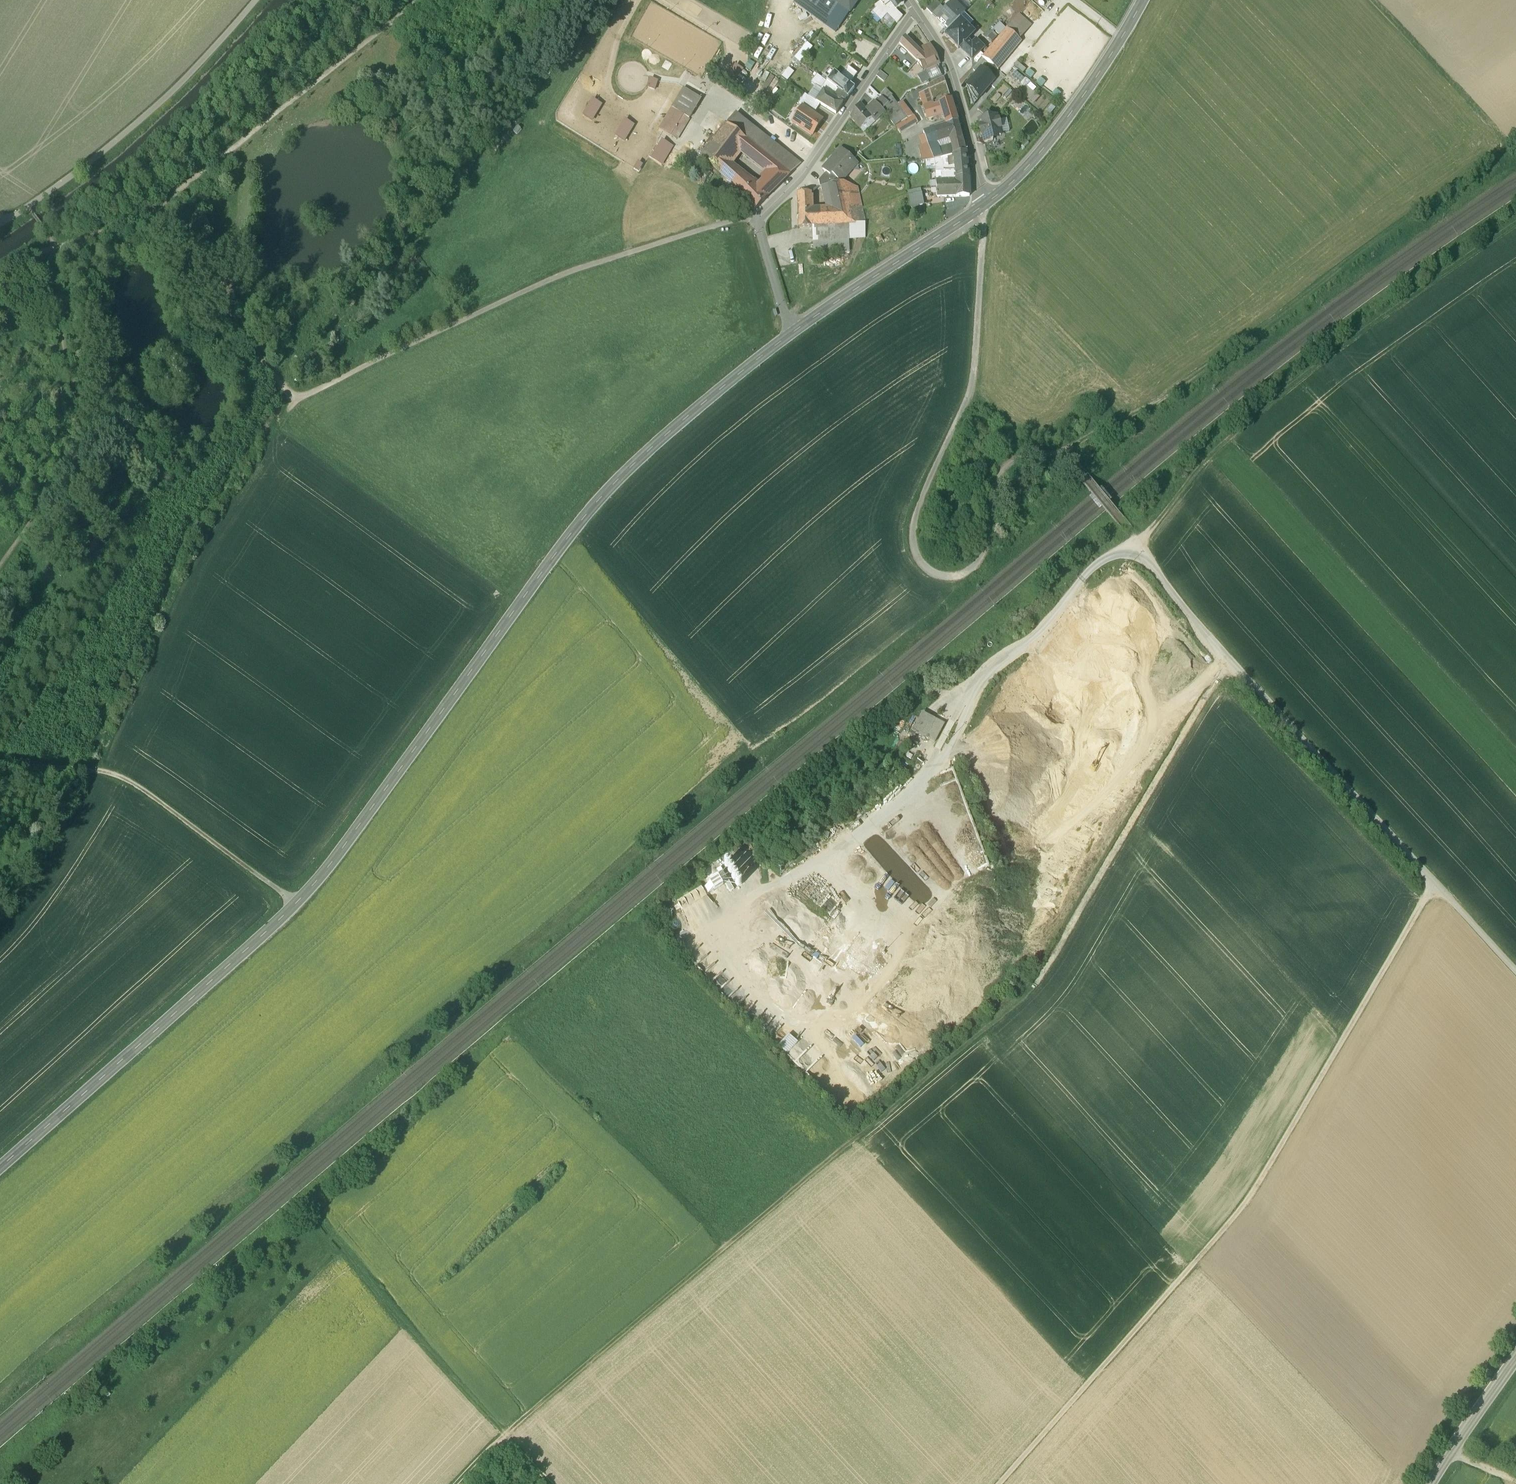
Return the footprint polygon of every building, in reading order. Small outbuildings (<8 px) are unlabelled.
[(831,0),(797,0),(794,4),(835,33),(849,12),(831,0)] [(849,12),(858,0),(831,0),(849,12)] [(875,6),(877,8),(887,12),(897,23),(902,17),(896,11),(896,9),(903,4),(901,0),(883,0),(875,6)] [(941,5),(937,1),(929,9),(933,13),(941,5)] [(936,19),(948,30),(960,18),(965,13),(953,1),(936,19)] [(887,12),(877,8),(873,12),(880,20),(887,12)] [(1018,16),(1007,29),(1018,38),(1029,25),(1018,16)] [(969,40),(975,33),(960,18),(948,30),(944,35),(959,50),(959,49),(969,40)] [(1007,29),(982,59),(987,63),(993,68),(996,71),(1021,41),(1018,38),(1007,29)] [(919,51),(905,37),(900,43),(918,61),(917,61),(924,70),(939,63),(935,52),(931,45),(919,51)] [(959,49),(972,61),(985,47),(976,39),(972,43),(969,40),(959,49)] [(804,51),(797,60),(803,66),(811,57),(804,51)] [(973,70),(977,74),(981,70),(987,63),(982,59),(973,70)] [(793,65),(800,70),(803,66),(797,60),(793,65)] [(778,73),(789,82),(795,74),(784,65),(778,73)] [(857,74),(848,67),(840,77),(849,84),(857,74)] [(966,87),(980,99),(991,86),(995,81),(994,81),(981,70),(977,74),(966,87)] [(887,77),(880,71),(876,76),(883,82),(887,77)] [(840,77),(834,73),(830,78),(827,82),(838,91),(847,97),(854,88),(840,77)] [(925,73),(918,77),(922,83),(929,79),(925,73)] [(994,81),(995,81),(991,86),(995,90),(1005,78),(1000,74),(994,81)] [(822,79),(816,86),(821,90),(827,82),(822,79)] [(648,89),(655,91),(658,82),(650,80),(648,89)] [(838,91),(827,82),(821,90),(823,92),(823,91),(824,91),(834,98),(838,91)] [(925,108),(951,100),(945,82),(920,94),(925,108)] [(879,96),(870,87),(865,93),(873,100),(879,96)] [(700,100),(684,90),(672,109),(684,116),(684,117),(689,120),(692,114),(700,100)] [(838,91),(834,98),(824,91),(823,91),(823,92),(816,102),(820,105),(836,115),(843,103),(847,97),(838,91)] [(892,97),(885,91),(880,96),(883,99),(886,103),(891,97),(892,97)] [(865,93),(858,104),(860,105),(864,109),(872,101),(873,100),(865,93)] [(814,115),(820,105),(816,102),(805,95),(799,105),(803,108),(814,115)] [(880,96),(879,96),(873,100),(872,101),(875,103),(877,105),(883,99),(880,96)] [(903,113),(891,97),(886,103),(888,105),(898,116),(902,113),(903,113)] [(883,99),(877,105),(882,111),(888,105),(886,103),(883,99)] [(951,100),(925,108),(927,115),(927,118),(938,115),(943,114),(946,123),(947,125),(957,122),(951,100)] [(999,113),(986,100),(977,110),(985,116),(986,114),(992,118),(996,117),(999,113)] [(872,101),(864,109),(866,111),(875,103),(872,101)] [(875,103),(866,111),(877,124),(885,115),(882,111),(877,105),(875,103)] [(864,109),(860,105),(850,118),(865,134),(877,124),(866,111),(864,109)] [(882,111),(885,115),(896,127),(902,121),(898,116),(888,105),(882,111)] [(814,115),(803,108),(793,124),(812,136),(822,121),(814,115)] [(672,109),(659,130),(676,140),(684,127),(679,124),(684,117),(684,116),(672,109)] [(992,118),(986,114),(985,116),(983,120),(979,121),(980,128),(979,128),(981,136),(982,135),(984,143),(993,141),(992,138),(1001,136),(1000,134),(999,129),(1000,129),(999,122),(998,121),(997,121),(996,117),(992,118)] [(1006,120),(999,122),(1000,129),(999,129),(1000,134),(1009,132),(1006,120)] [(937,129),(933,130),(937,142),(952,138),(961,135),(957,122),(947,125),(937,129)] [(727,127),(701,160),(723,177),(730,167),(728,165),(739,150),(740,150),(746,141),(727,127)] [(921,146),(918,147),(921,161),(922,161),(927,161),(935,160),(941,158),(937,151),(932,154),(928,144),(937,142),(933,130),(928,132),(924,133),(920,136),(919,138),(921,146)] [(800,165),(756,131),(746,141),(740,150),(739,150),(769,173),(763,178),(764,183),(773,192),(800,165)] [(961,135),(952,138),(954,146),(956,154),(965,151),(961,135)] [(954,146),(937,151),(941,158),(943,158),(953,155),(956,154),(954,146)] [(857,164),(840,149),(823,169),(826,172),(830,175),(832,173),(841,181),(857,164)] [(956,154),(953,155),(954,166),(955,172),(956,178),(968,178),(965,151),(956,154)] [(953,155),(943,158),(944,167),(954,166),(953,155)] [(941,158),(935,160),(934,164),(936,171),(944,169),(944,167),(943,158),(941,158)] [(747,179),(730,167),(723,177),(725,179),(733,186),(738,190),(747,179)] [(944,173),(944,169),(936,171),(936,180),(945,180),(956,180),(956,178),(955,172),(944,173)] [(832,173),(830,175),(826,172),(818,180),(820,187),(827,185),(842,183),(841,181),(832,173)] [(764,183),(763,178),(756,186),(767,198),(773,192),(764,183)] [(969,195),(968,178),(956,178),(956,180),(945,180),(936,180),(937,196),(969,195)] [(733,186),(725,179),(719,184),(728,192),(733,186)] [(753,184),(747,179),(738,190),(739,192),(742,195),(740,196),(754,210),(756,208),(767,198),(756,186),(753,184)] [(832,209),(811,210),(811,226),(812,226),(813,251),(849,249),(849,238),(865,238),(865,223),(860,193),(846,197),(843,182),(842,183),(827,185),(832,209)] [(859,187),(843,182),(846,197),(860,193),(859,187)] [(738,190),(733,186),(728,192),(734,197),(739,192),(738,190)] [(910,193),(913,206),(922,205),(920,191),(910,193)] [(811,193),(798,194),(799,226),(811,226),(811,210),(811,193)] [(916,732),(939,743),(947,723),(925,713),(916,732)] [(706,890),(709,896),(719,891),(720,895),(731,890),(732,892),(740,888),(738,883),(741,881),(733,863),(718,870),(724,881),(706,890)] [(685,912),(710,901),(706,892),(681,903),(685,912)] [(733,998),(734,998),(733,1000),(744,1005),(748,996),(737,991),(733,998)] [(756,1004),(749,1012),(765,1025),(763,1029),(772,1036),(782,1025),(756,1004)] [(780,1044),(790,1053),(801,1041),(791,1032),(780,1044)]
